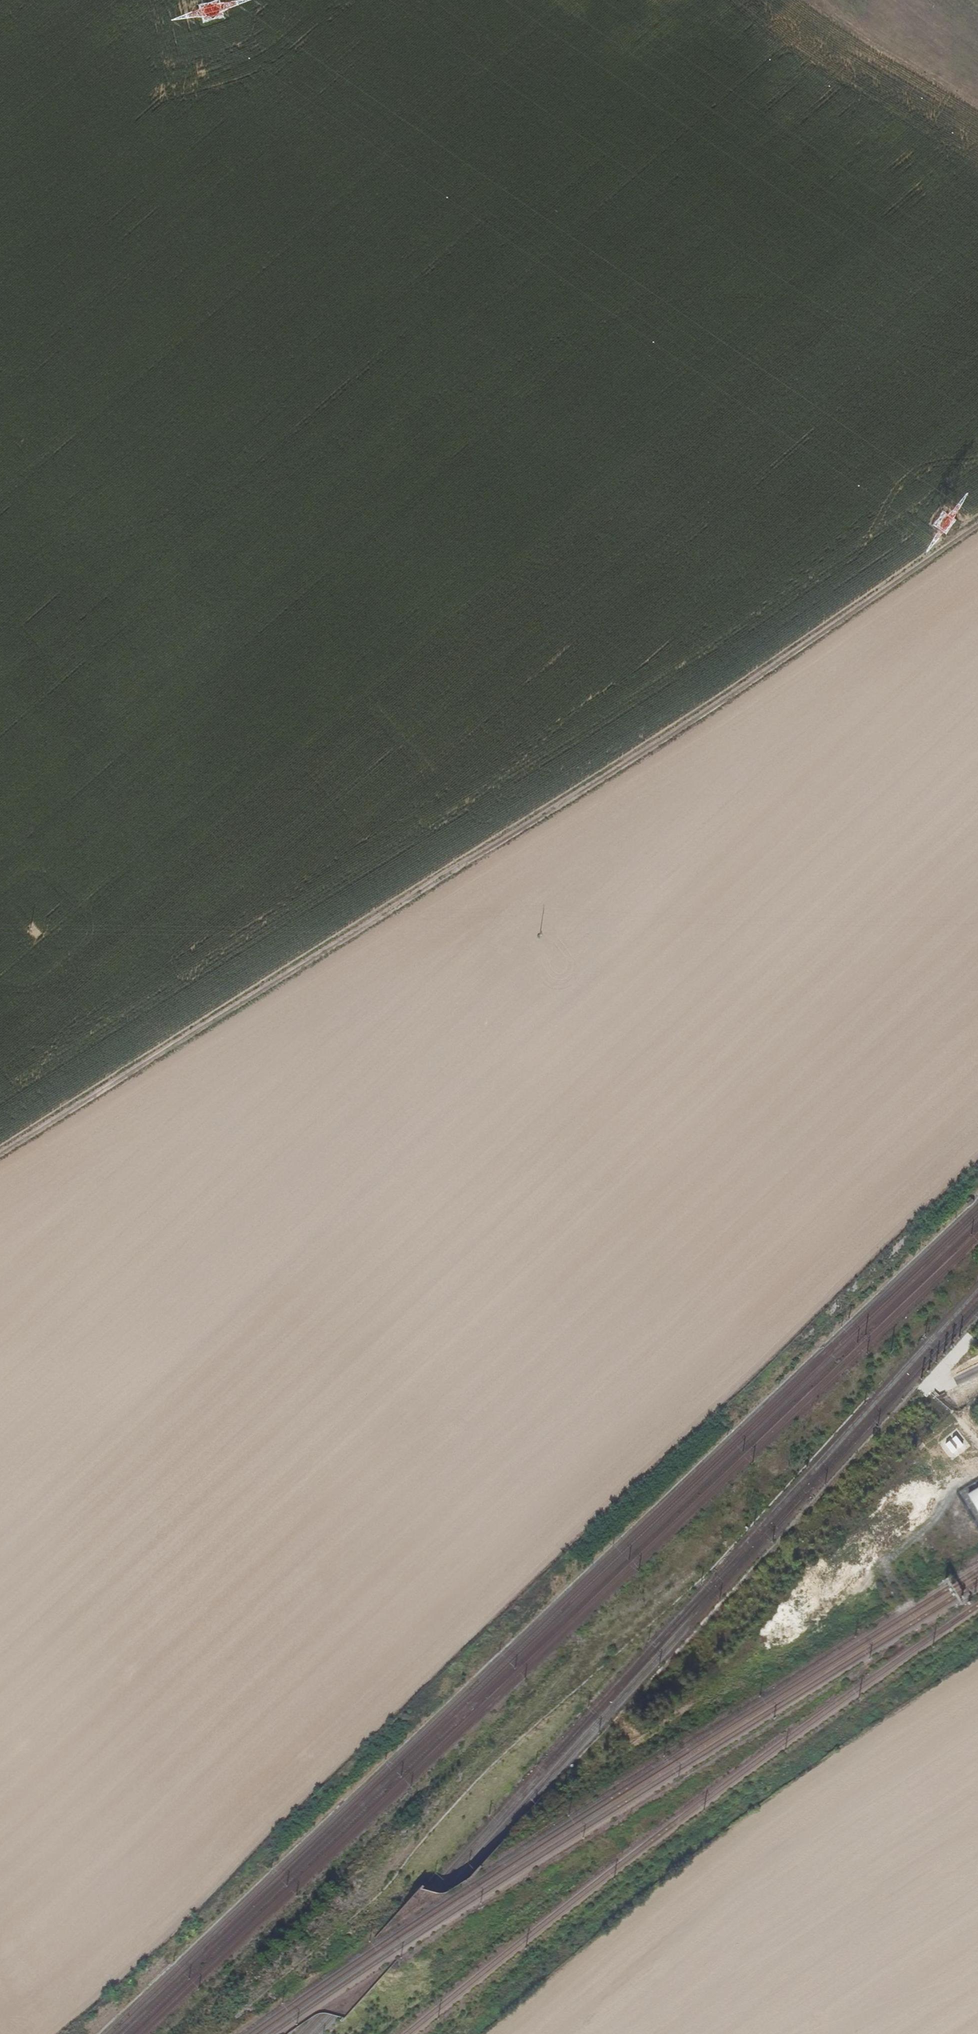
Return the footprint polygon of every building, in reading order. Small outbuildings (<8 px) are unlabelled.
[(977,1511),(977,1491),(969,1497),(977,1511)]
